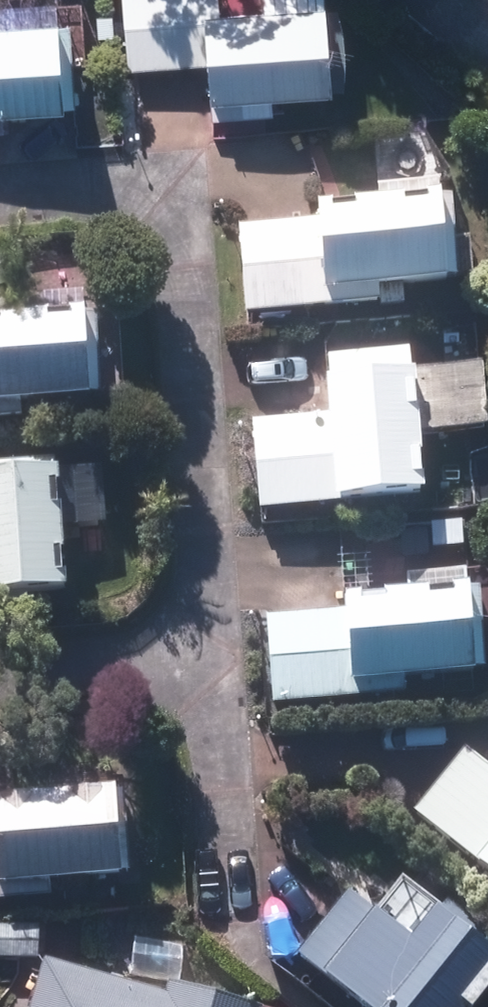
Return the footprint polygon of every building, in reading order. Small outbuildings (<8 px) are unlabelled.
[(211,125),(242,122),(241,102),(329,97),(325,10),(217,17),(215,0),(125,0),(129,72),(209,67),(211,125)] [(5,136),(4,116),(61,113),(56,25),(0,28),(0,136),(5,136)] [(239,233),(246,319),(378,308),(377,292),(444,287),(444,282),(456,281),(450,203),(438,204),(437,200),(318,209),(320,226),(239,233)] [(21,423),(20,407),(86,402),(82,318),(1,322),(2,331),(0,331),(0,424),(21,423)] [(386,326),(388,347),(419,343),(418,323),(386,326)] [(256,429),(259,513),(339,509),(339,501),(420,498),(418,437),(433,436),(431,377),(410,378),(409,359),(331,362),(332,384),(328,384),(330,424),(256,429)] [(24,619),(24,598),(60,597),(59,533),(95,533),(93,478),(58,479),(58,468),(0,469),(0,619),(24,619)] [(404,535),(406,578),(465,576),(465,533),(404,535)] [(266,624),(271,710),(404,699),(403,686),(473,681),(466,594),(346,602),(347,618),(266,624)] [(487,876),(487,774),(467,757),(417,818),(487,876)] [(51,903),(50,885),(114,884),(109,798),(0,804),(0,906),(51,903)] [(357,1006),(473,1006),(487,989),(487,941),(449,909),(437,923),(398,891),(375,919),(349,898),(299,959),(357,1006)] [(2,960),(37,961),(37,934),(2,933),(2,960)] [(169,991),(167,998),(44,964),(32,1006),(227,1006),(169,991)]
